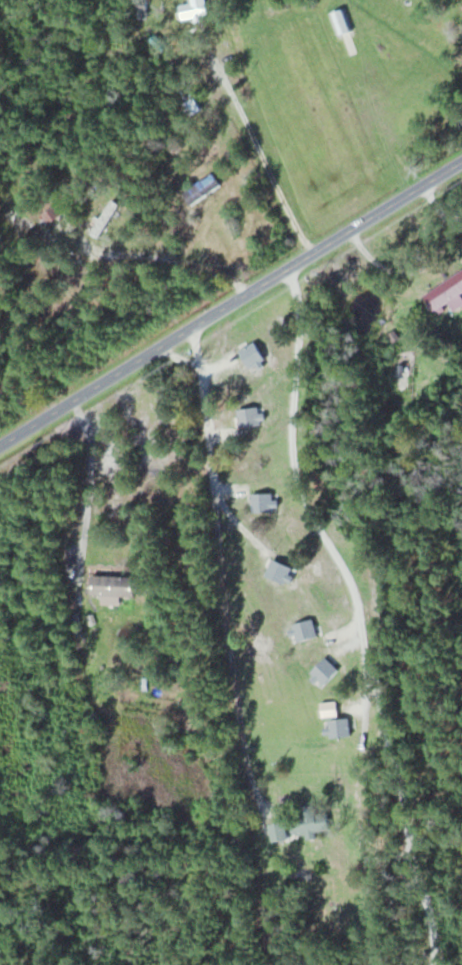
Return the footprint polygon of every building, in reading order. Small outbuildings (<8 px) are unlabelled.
[(206,0),(191,0),(192,3),(180,4),(182,20),(208,18),(206,0)] [(183,104),(190,114),(200,107),(193,97),(183,104)] [(120,204),(111,198),(89,231),(98,237),(120,204)] [(52,222),(59,232),(70,224),(56,203),(40,214),(47,225),(52,222)] [(437,317),(452,308),(454,311),(461,306),(461,294),(461,293),(461,292),(461,272),(424,294),(437,317)] [(239,351),(252,372),(267,363),(255,342),(239,351)] [(238,409),(240,427),(265,423),(263,406),(238,409)] [(277,493),(252,493),(252,511),(277,511),(277,493)] [(287,582),(293,568),(273,560),(268,575),(287,582)] [(135,596),(136,576),(91,574),(91,594),(135,596)] [(298,641),(318,635),(312,618),(293,624),(298,641)] [(339,670),(326,657),(311,672),(324,685),(339,670)] [(331,737),(351,735),(349,717),(329,719),(331,737)] [(301,805),(302,813),(290,815),(294,836),(329,830),(324,801),(301,805)] [(291,839),(287,820),(271,824),(274,843),(291,839)]
